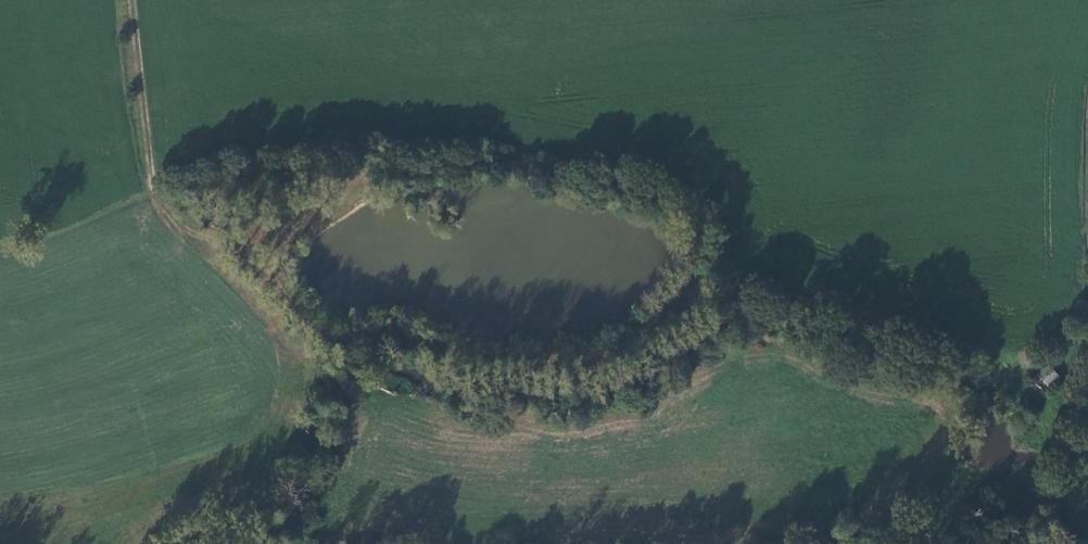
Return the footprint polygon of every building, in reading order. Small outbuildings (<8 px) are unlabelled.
[(1044,394),(1059,379),(1048,368),(1034,382),(1044,394)]
